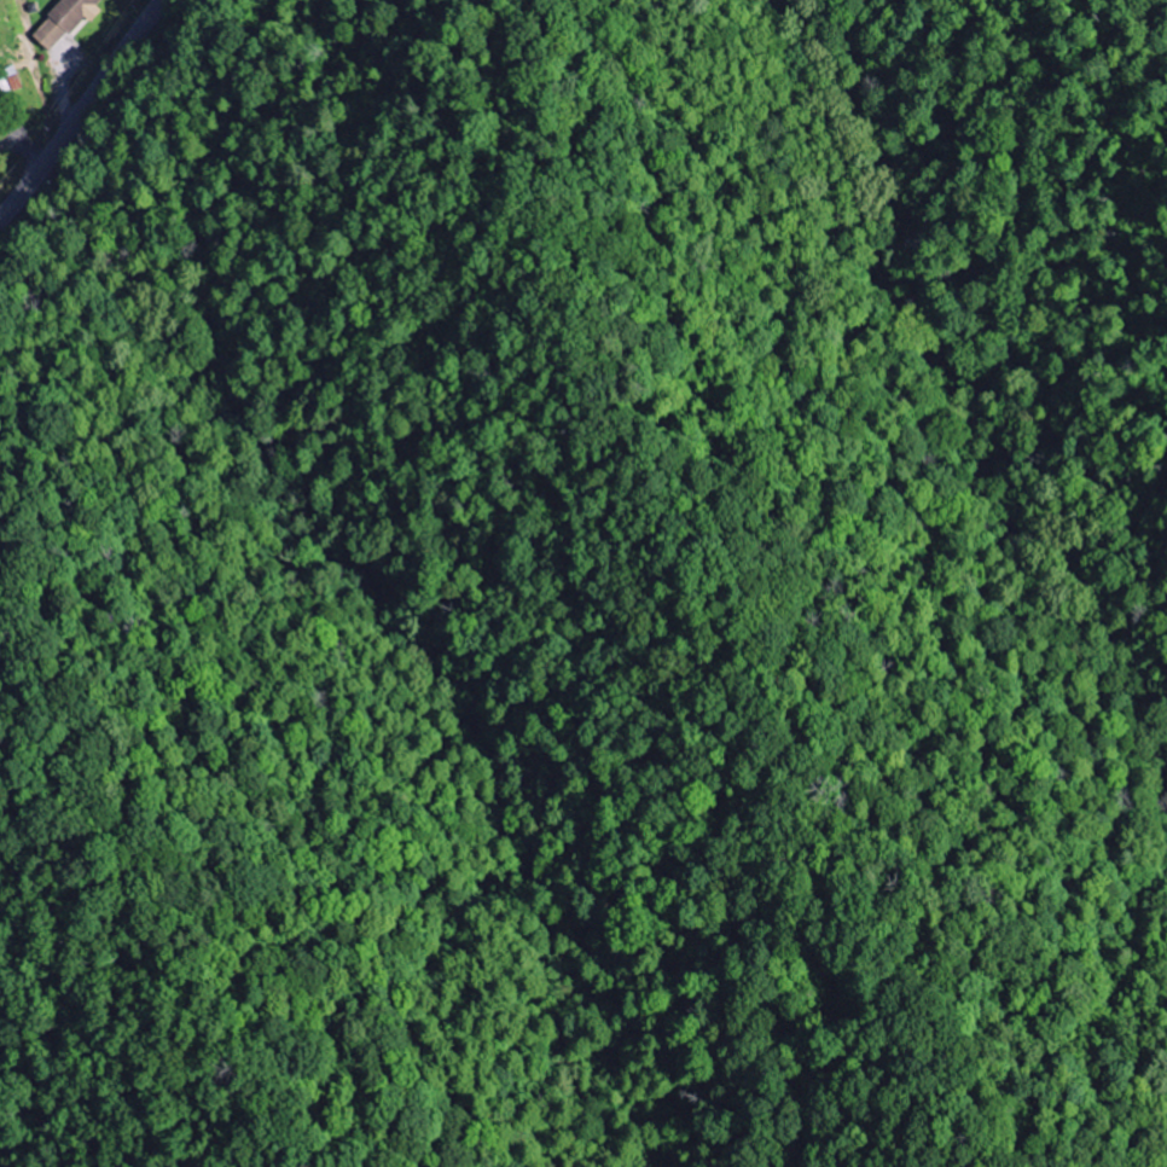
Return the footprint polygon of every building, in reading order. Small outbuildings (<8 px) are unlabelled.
[(101,0),(65,0),(31,36),(49,54),(83,18),(87,22),(104,4),(101,0)]
